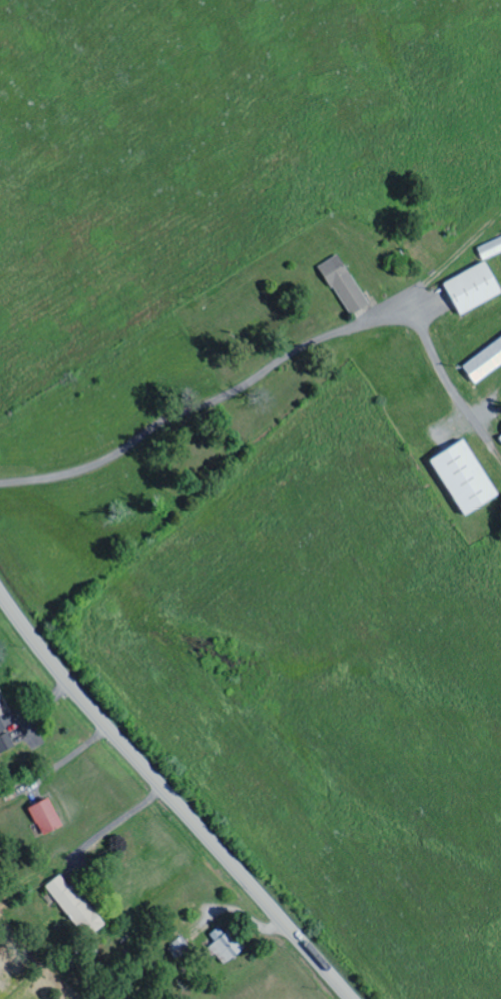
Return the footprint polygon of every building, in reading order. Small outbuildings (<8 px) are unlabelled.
[(478,247),(484,261),(500,253),(500,238),(478,247)] [(321,265),(351,316),(370,305),(340,254),(321,265)] [(500,295),(500,291),(486,262),(444,283),(460,316),(500,295)] [(463,366),(476,384),(500,366),(500,339),(463,366)] [(430,460),(464,517),(499,497),(465,439),(430,460)] [(8,731),(0,714),(0,735),(8,731)] [(1,754),(17,748),(11,733),(0,738),(0,751),(1,754)] [(41,836),(62,828),(51,799),(30,807),(41,836)] [(48,886),(86,940),(103,928),(65,873),(48,886)] [(210,935),(216,943),(209,948),(224,966),(245,949),(230,930),(225,935),(219,928),(210,935)]
